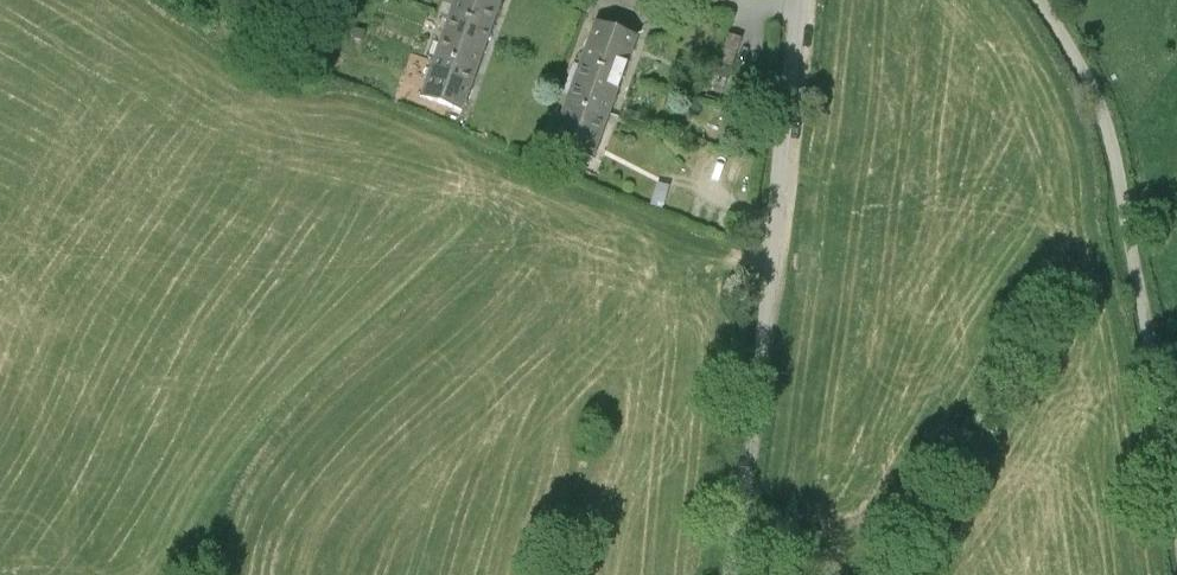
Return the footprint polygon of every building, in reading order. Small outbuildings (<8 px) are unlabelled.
[(450,15),(491,30),(502,0),(455,0),(450,15)] [(634,10),(637,0),(606,0),(634,10)] [(450,15),(435,55),(476,70),(491,30),(450,15)] [(364,30),(350,21),(345,29),(359,38),(364,30)] [(595,23),(580,62),(621,77),(635,38),(595,23)] [(727,32),(717,62),(731,67),(741,37),(727,32)] [(462,110),(476,70),(435,55),(420,95),(462,110)] [(580,62),(566,102),(606,117),(621,77),(580,62)] [(719,100),(731,67),(717,62),(705,95),(719,100)] [(591,156),(606,117),(566,102),(551,141),(591,156)]
